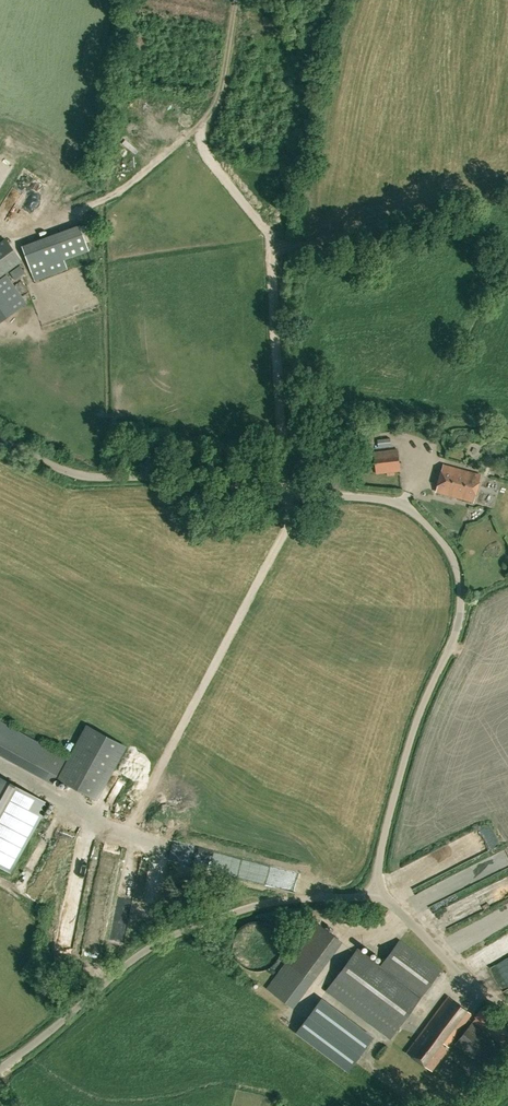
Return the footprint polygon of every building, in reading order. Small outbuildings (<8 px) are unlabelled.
[(22,247),(34,281),(67,269),(64,259),(89,250),(80,225),(22,247)] [(21,261),(5,239),(0,243),(0,276),(21,261)] [(20,265),(10,273),(15,280),(25,272),(20,265)] [(0,279),(0,322),(0,323),(27,303),(6,275),(0,279)] [(390,437),(377,439),(378,446),(391,445),(390,437)] [(377,472),(400,470),(398,449),(374,451),(377,472)] [(444,464),(436,491),(474,501),(481,475),(444,464)] [(48,747),(0,720),(0,753),(34,772),(53,783),(67,758),(48,747)] [(58,778),(79,789),(97,799),(125,746),(87,726),(72,754),(58,778)] [(28,837),(47,803),(0,777),(0,866),(9,871),(28,837)] [(391,1037),(398,1028),(440,971),(399,941),(381,966),(358,948),(334,980),(327,990),(391,1037)] [(447,1047),(471,1014),(448,997),(407,1052),(432,1070),(449,1048),(447,1047)] [(349,1069),(372,1038),(321,999),(297,1031),(349,1069)] [(473,1022),(502,1045),(507,1038),(507,1021),(487,1004),(473,1022)] [(455,1044),(484,1067),(501,1046),(472,1023),(455,1044)]
